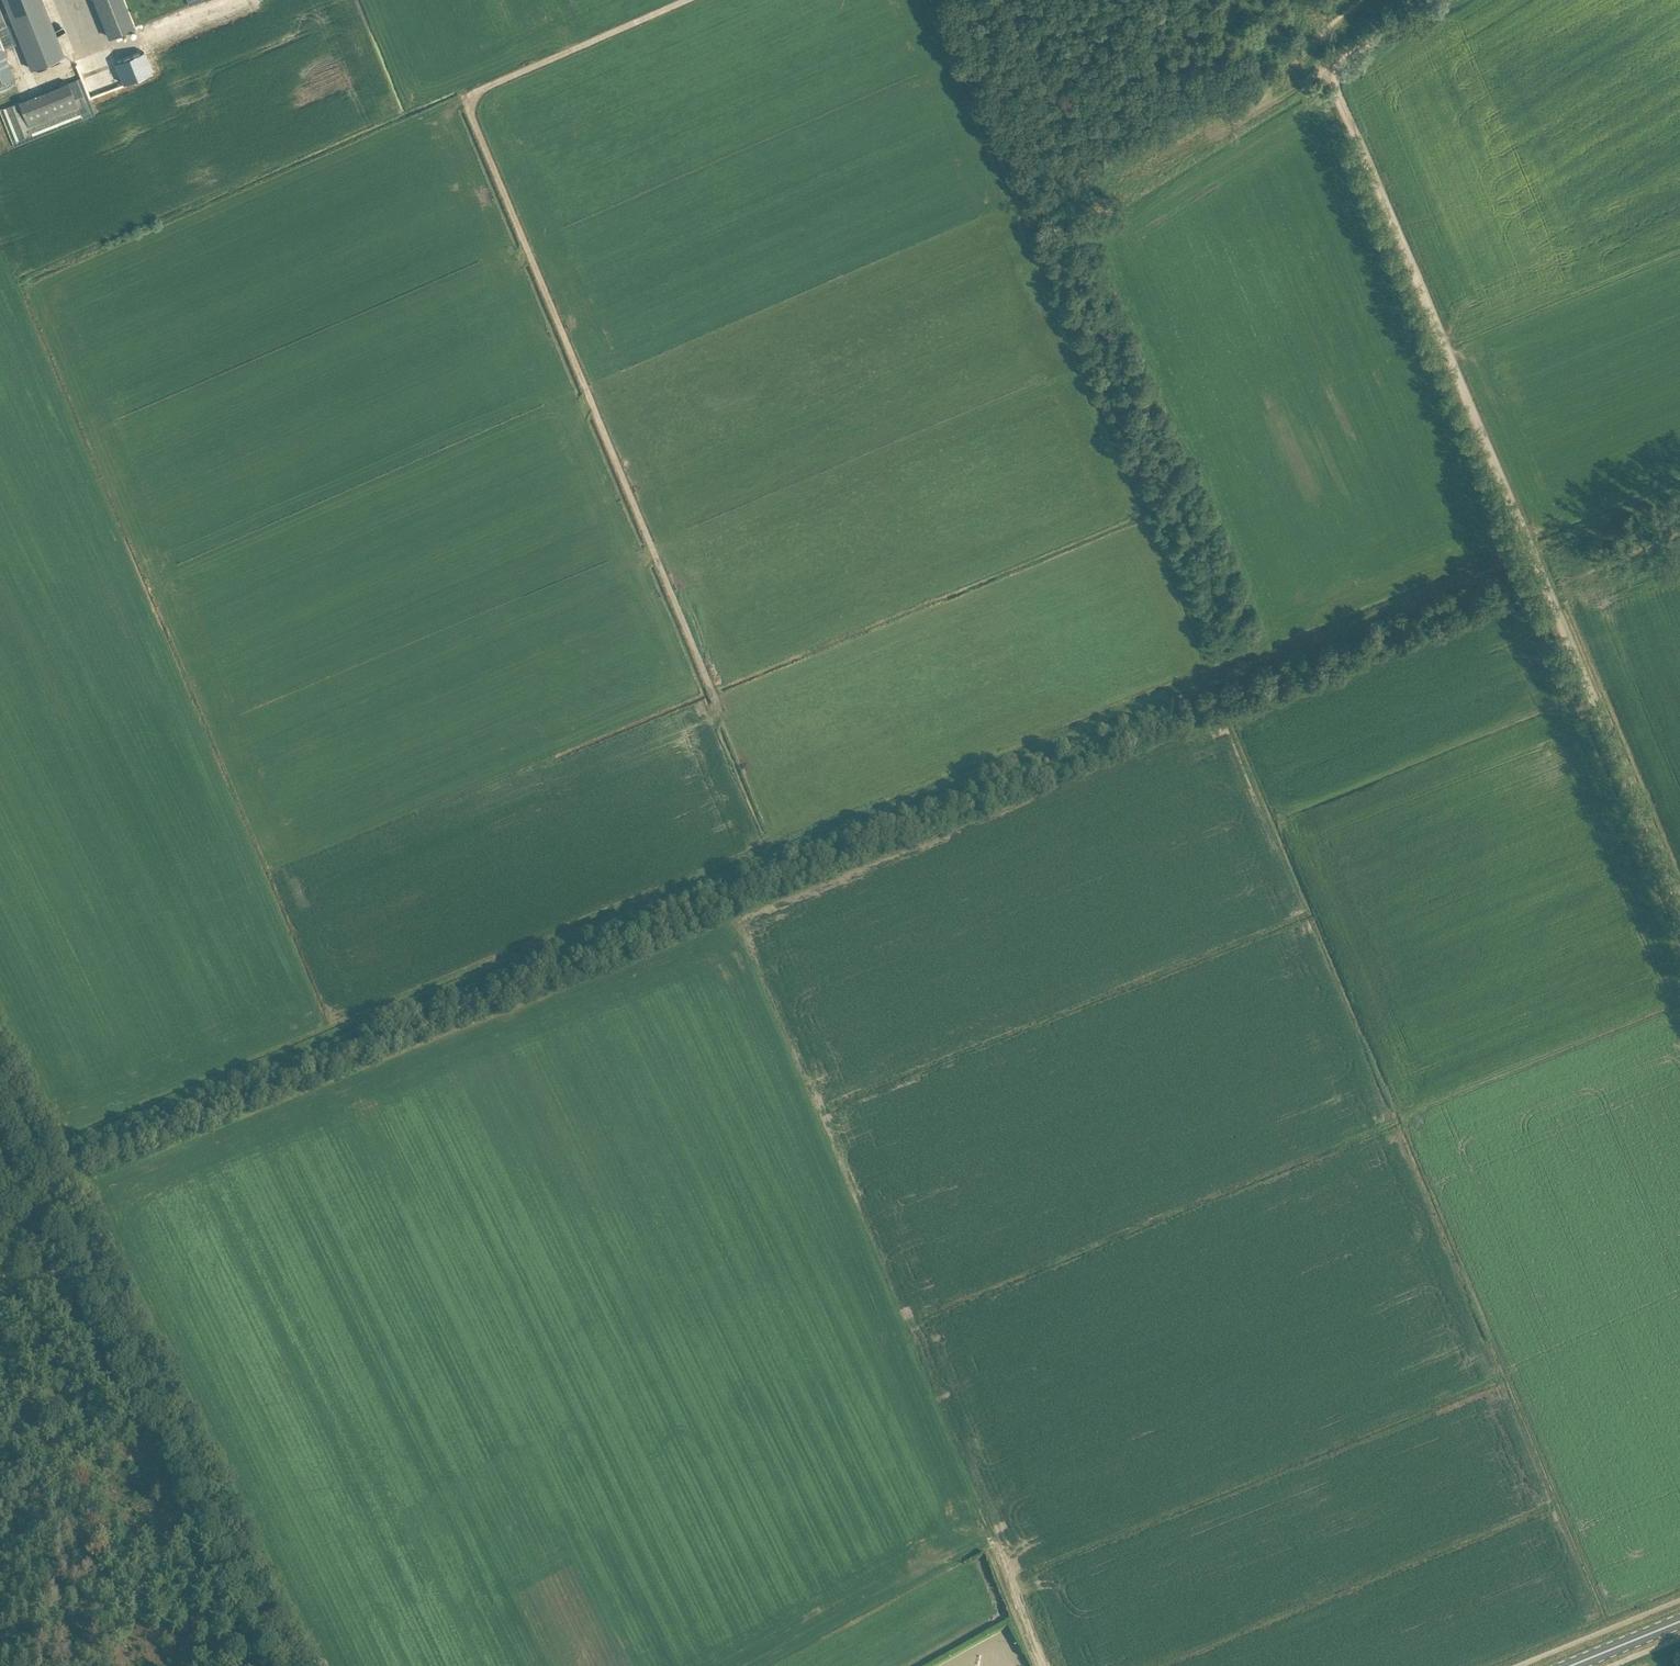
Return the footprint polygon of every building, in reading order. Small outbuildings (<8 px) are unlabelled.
[(43,0),(4,0),(28,59),(61,46),(43,0)] [(124,0),(95,0),(110,36),(135,26),(124,0)] [(15,82),(0,42),(0,88),(15,82)] [(115,61),(128,95),(134,92),(132,87),(140,84),(138,78),(154,72),(145,50),(115,61)] [(104,87),(113,84),(108,69),(98,72),(98,73),(93,75),(96,84),(102,82),(104,87)] [(73,83),(0,105),(12,143),(84,121),(73,83)]
